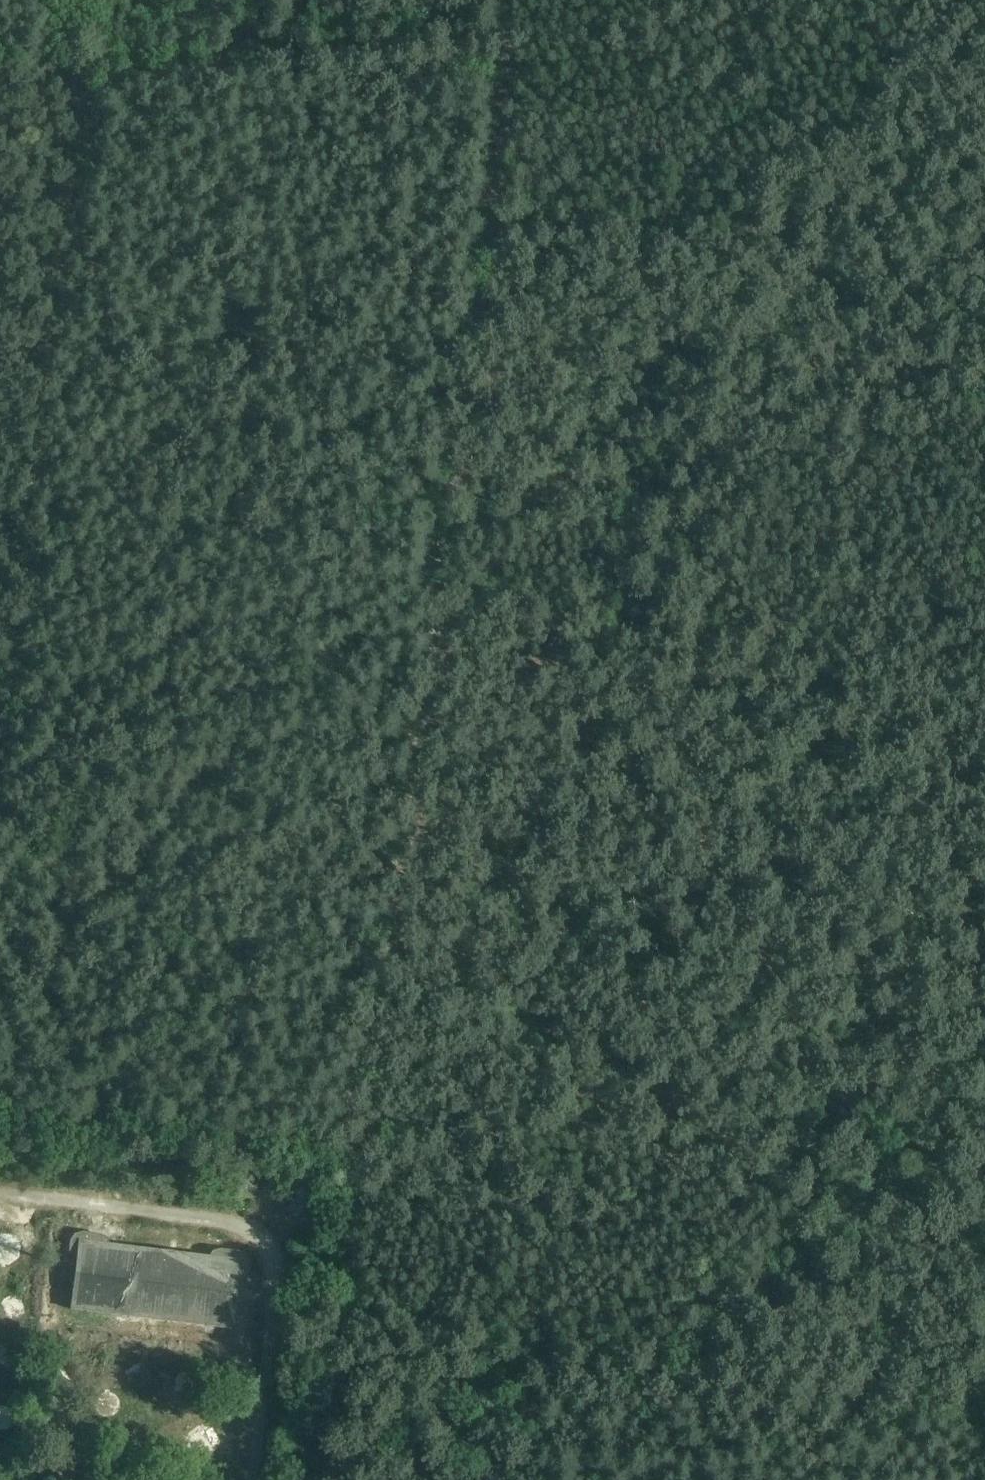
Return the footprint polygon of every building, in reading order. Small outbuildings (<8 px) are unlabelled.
[(262,1210),(273,1204),(265,1190),(254,1196),(262,1210)] [(209,1258),(110,1246),(108,1238),(100,1234),(81,1231),(73,1234),(69,1241),(68,1250),(71,1255),(68,1278),(74,1279),(70,1312),(231,1331),(238,1275),(244,1276),(248,1272),(250,1263),(247,1255),(240,1251),(220,1249),(212,1251),(209,1258)]
